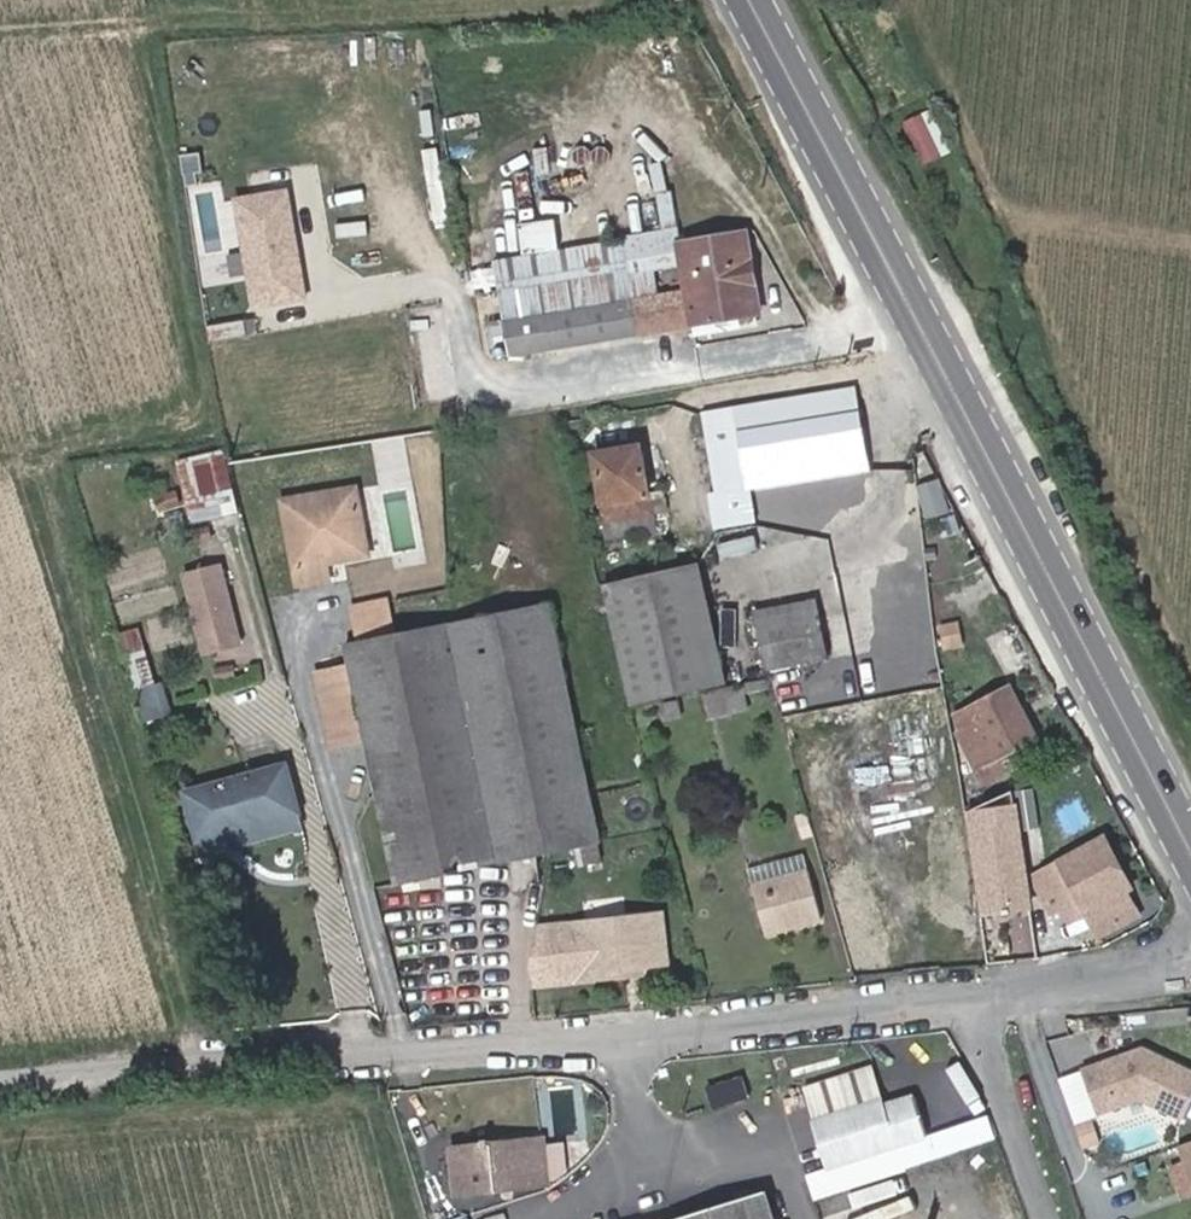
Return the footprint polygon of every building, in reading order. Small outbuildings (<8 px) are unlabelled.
[(939,155),(921,116),(905,123),(923,163),(939,155)] [(238,199),(256,306),(308,297),(289,190),(238,199)] [(557,249),(554,221),(520,225),(523,253),(557,249)] [(759,314),(745,233),(679,244),(677,230),(624,239),(630,270),(498,292),(503,322),(508,355),(691,325),(759,314)] [(630,270),(624,239),(492,261),(494,270),(497,291),(498,292),(630,270)] [(497,291),(494,270),(470,273),(475,295),(497,291)] [(503,322),(498,292),(497,291),(475,295),(479,327),(503,322)] [(508,355),(503,322),(479,327),(481,338),(494,335),(498,357),(508,355)] [(868,469),(854,387),(732,408),(746,490),(868,469)] [(746,490),(732,408),(695,415),(716,529),(845,506),(860,493),(864,485),(868,469),(746,490)] [(653,527),(638,446),(593,455),(608,536),(653,527)] [(236,512),(222,451),(178,462),(191,522),(236,512)] [(945,507),(933,486),(920,493),(931,515),(945,507)] [(357,508),(354,490),(342,492),(345,510),(357,508)] [(160,510),(179,504),(175,491),(156,497),(160,510)] [(366,555),(357,508),(345,510),(342,492),(283,504),(299,586),(327,581),(324,562),(366,555)] [(726,681),(698,563),(602,586),(629,703),(726,681)] [(186,576),(202,635),(234,626),(218,567),(186,576)] [(349,604),(357,629),(396,617),(389,592),(349,604)] [(599,841),(549,603),(344,646),(346,658),(362,732),(395,885),(574,847),(597,842),(599,841)] [(827,660),(817,609),(756,621),(767,671),(827,660)] [(145,650),(138,627),(116,634),(122,656),(145,650)] [(155,684),(145,650),(122,656),(133,690),(155,684)] [(362,732),(346,658),(313,665),(329,740),(362,732)] [(746,709),(743,693),(767,687),(766,680),(731,688),(702,696),(708,717),(746,709)] [(165,716),(155,684),(133,690),(143,722),(165,716)] [(1036,738),(1009,687),(954,716),(963,731),(957,735),(983,783),(1023,762),(1015,749),(1036,738)] [(680,715),(677,701),(659,704),(663,719),(680,715)] [(297,812),(284,765),(185,793),(197,837),(249,823),(250,825),(297,812)] [(1026,882),(1011,791),(968,811),(982,912),(1029,906),(1026,882)] [(201,854),(301,826),(297,812),(250,825),(249,823),(197,837),(201,854)] [(1125,892),(1131,889),(1103,837),(1059,861),(1060,863),(1031,878),(1048,913),(1061,906),(1078,898),(1093,926),(1132,906),(1125,892)] [(601,860),(597,842),(574,847),(577,865),(601,860)] [(752,886),(807,871),(803,856),(748,871),(752,886)] [(820,920),(807,871),(752,886),(765,935),(820,920)] [(1093,926),(1078,898),(1061,906),(1075,935),(1093,926)] [(658,918),(542,930),(536,968),(537,982),(624,972),(623,965),(640,963),(663,961),(658,918)] [(530,982),(537,982),(536,968),(542,930),(535,931),(528,968),(530,982)] [(641,970),(640,963),(623,965),(624,972),(641,970)] [(1157,1058),(1139,1050),(1131,1053),(1154,1064),(1157,1058)] [(1082,1070),(1097,1113),(1141,1098),(1183,1118),(1190,1101),(1190,1074),(1157,1058),(1154,1064),(1131,1053),(1082,1070)] [(812,1121),(827,1168),(926,1136),(913,1096),(883,1106),(881,1099),(812,1121)] [(1099,1145),(1093,1125),(1078,1130),(1085,1150),(1099,1145)] [(546,1184),(541,1139),(451,1148),(456,1194),(546,1184)] [(1179,1145),(1190,1178),(1190,1141),(1179,1145)] [(765,1193),(682,1218),(773,1218),(765,1193)]
